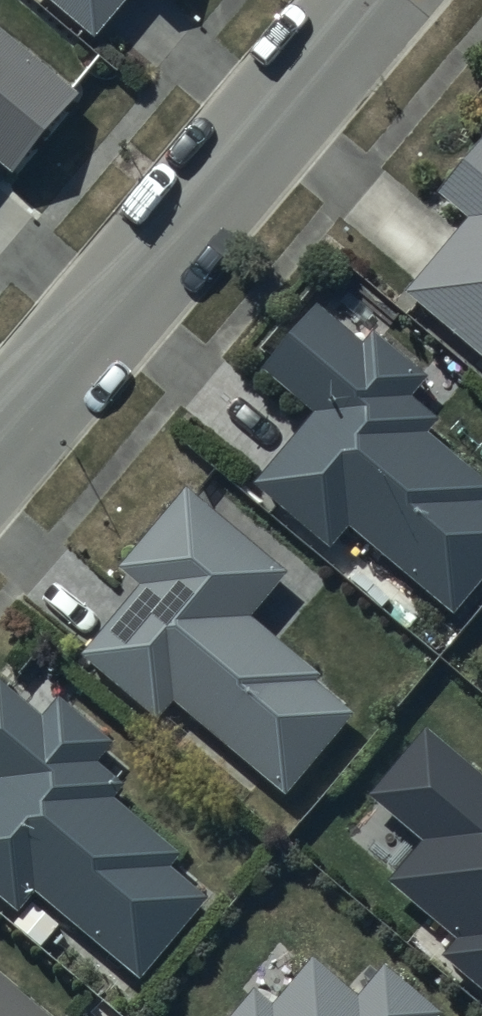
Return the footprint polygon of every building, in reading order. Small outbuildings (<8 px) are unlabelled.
[(99,45),(137,0),(46,0),(99,45)] [(1,164),(20,179),(85,100),(2,32),(0,34),(0,165),(1,164)] [(432,199),(467,228),(407,299),(481,361),(481,139),(432,199)] [(451,620),(481,582),(481,490),(425,443),(435,430),(405,406),(422,386),(370,344),(361,355),(314,316),(262,380),(314,422),(251,497),(329,560),(349,537),(451,620)] [(175,707),(285,801),(352,723),(315,691),(321,684),(249,623),(286,580),(188,498),(121,576),(142,594),(84,663),(159,726),(175,707)] [(136,985),(203,903),(168,875),(179,861),(110,805),(121,792),(93,769),(108,750),(56,708),(41,726),(0,692),(0,785),(1,786),(0,788),(0,903),(18,918),(32,901),(136,985)] [(481,998),(481,786),(425,739),(370,806),(424,851),(390,892),(459,949),(444,967),(481,998)] [(232,1015),(434,1015),(380,970),(355,1002),(308,963),(267,1008),(249,995),(232,1015)] [(0,984),(0,1015),(40,1015),(0,984)]
